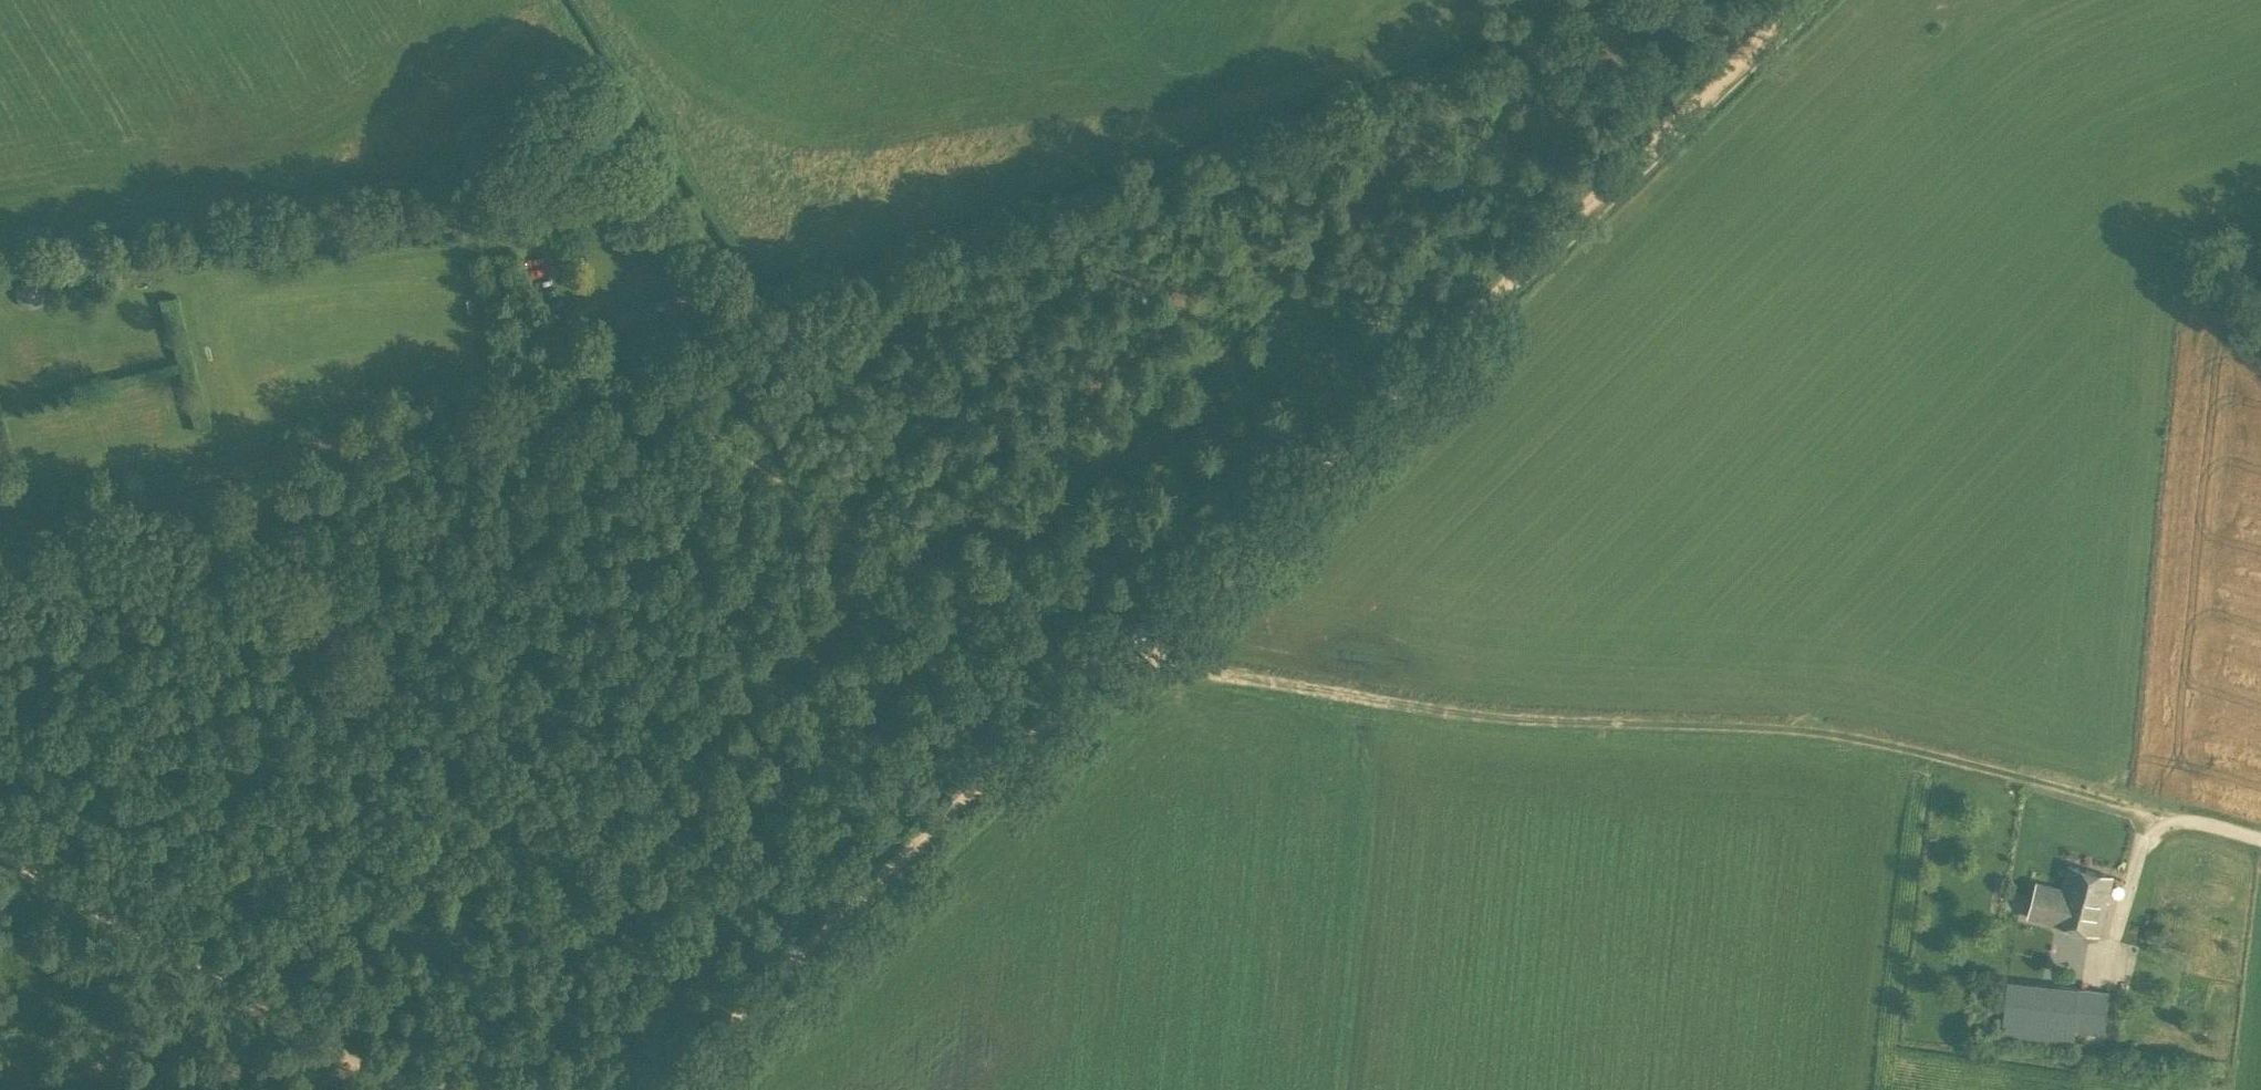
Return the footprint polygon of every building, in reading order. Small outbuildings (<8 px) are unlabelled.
[(2063,888),(2058,887),(2049,921),(2099,934),(2114,876),(2069,865),(2063,888)] [(2058,887),(2037,882),(2028,916),(2049,921),(2058,887)] [(2007,981),(2001,1038),(2074,1045),(2075,1029),(2105,1031),(2110,990),(2078,987),(2078,989),(2007,981)]
